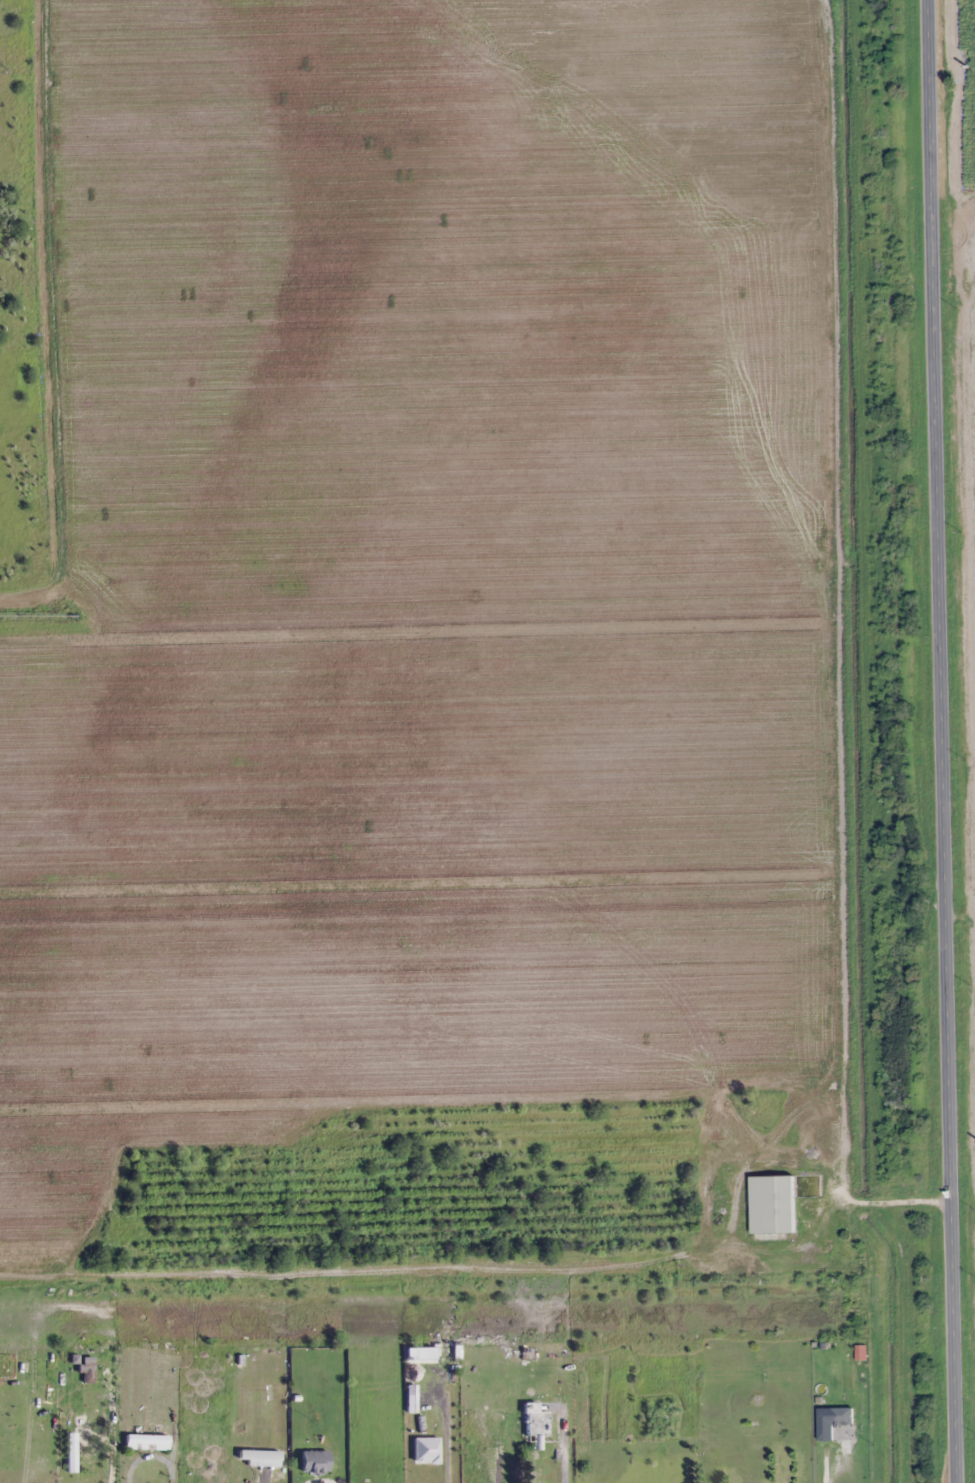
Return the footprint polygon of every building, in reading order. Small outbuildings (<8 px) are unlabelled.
[(794,1233),(794,1177),(750,1177),(750,1233),(794,1233)]
